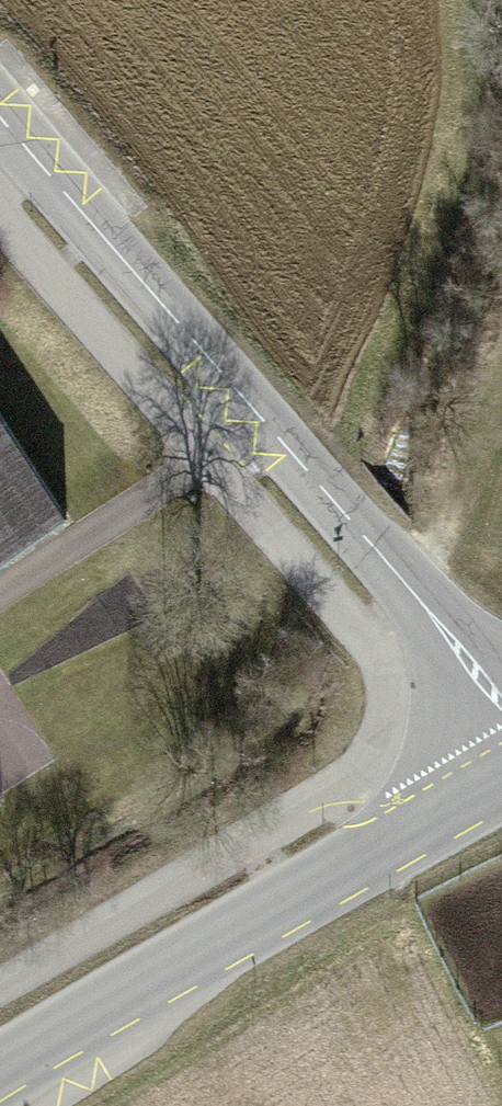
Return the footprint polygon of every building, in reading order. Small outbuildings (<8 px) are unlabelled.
[(65,515),(0,413),(0,557),(65,515)]
